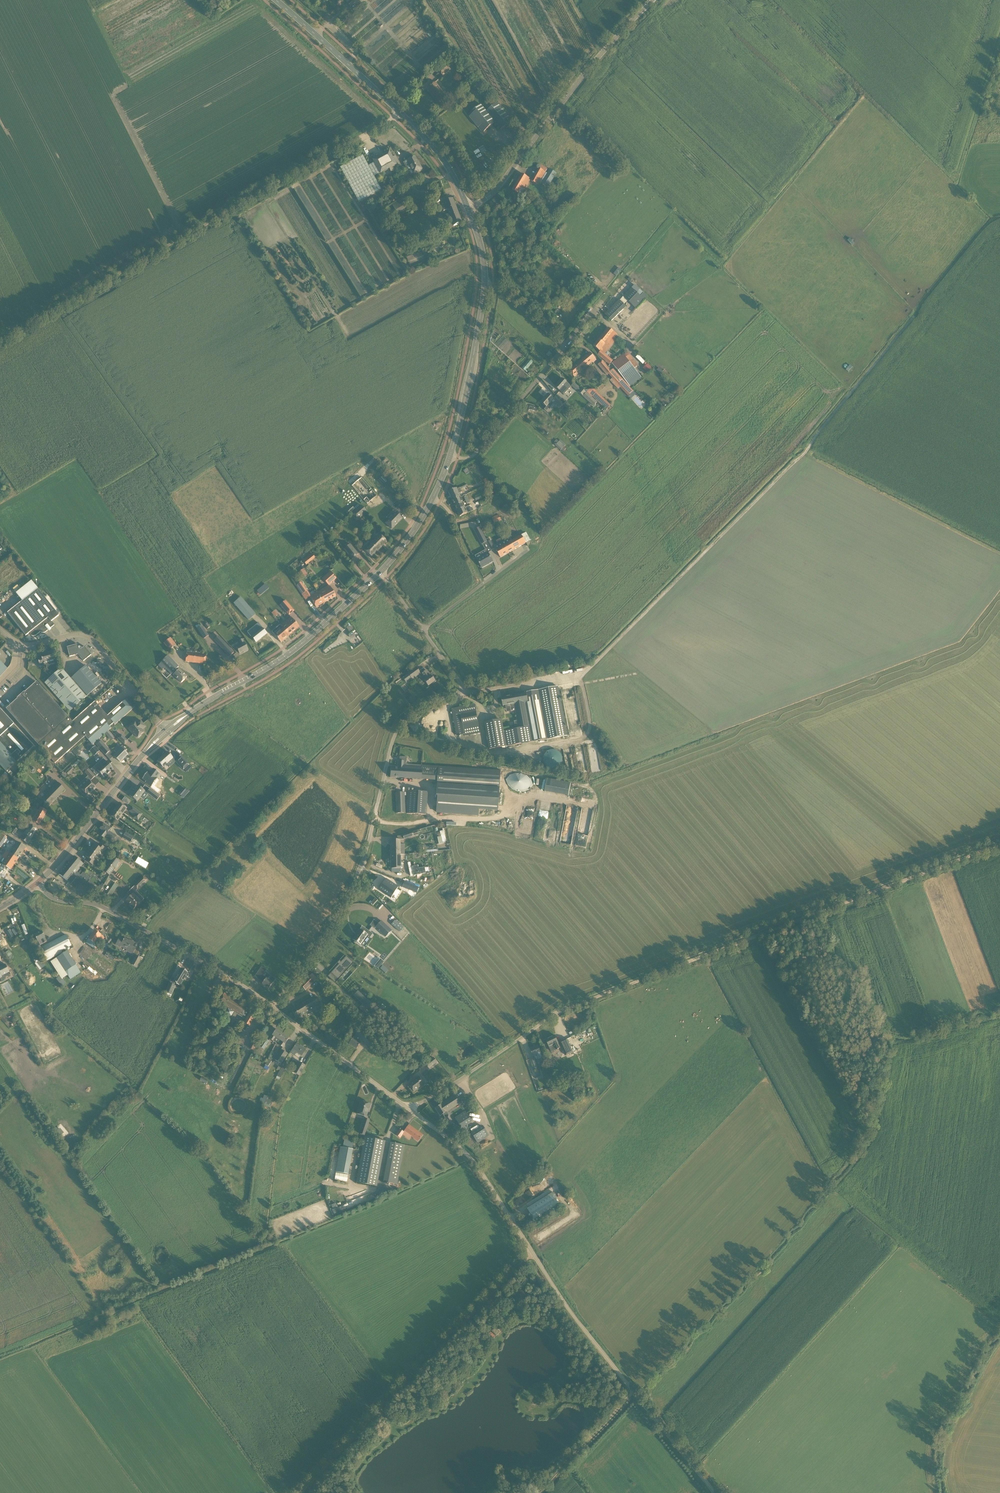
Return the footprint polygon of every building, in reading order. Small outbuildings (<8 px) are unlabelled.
[(437,70),(442,76),(451,69),(446,63),(437,70)] [(429,87),(440,101),(448,95),(444,91),(443,92),(435,82),(429,87)] [(497,103),(486,111),(495,123),(501,129),(508,123),(511,125),(514,123),(497,103)] [(495,123),(486,111),(481,105),(468,115),(482,133),(495,123)] [(339,168),(358,202),(381,190),(374,177),(380,174),(389,169),(391,171),(401,166),(395,156),(392,158),(389,151),(373,160),(374,163),(368,166),(362,155),(339,168)] [(422,170),(418,162),(414,156),(407,161),(411,169),(408,171),(410,175),(413,173),(414,174),(422,170)] [(531,181),(538,185),(547,169),(540,165),(531,181)] [(541,183),(548,187),(556,173),(549,169),(541,183)] [(512,190),(516,193),(521,195),(530,179),(522,174),(512,190)] [(443,209),(444,211),(447,210),(453,226),(462,223),(453,199),(444,202),(447,208),(443,209)] [(397,213),(405,208),(401,200),(392,204),(397,213)] [(430,206),(433,213),(439,211),(436,204),(430,206)] [(632,288),(624,297),(631,304),(639,296),(632,288)] [(619,300),(605,314),(611,321),(626,307),(619,300)] [(601,352),(599,355),(610,364),(613,361),(604,354),(610,346),(607,343),(614,333),(608,328),(594,346),(601,352)] [(623,354),(634,369),(638,366),(627,351),(623,354)] [(593,363),(596,360),(590,353),(569,371),(575,377),(582,371),(583,373),(586,371),(585,369),(592,362),(593,363)] [(638,377),(640,376),(634,369),(623,354),(612,363),(628,385),(631,383),(632,384),(633,385),(640,380),(638,377)] [(639,356),(637,359),(643,364),(645,362),(639,356)] [(599,363),(597,365),(607,375),(609,374),(612,378),(610,381),(618,389),(620,387),(628,396),(634,391),(613,369),(612,370),(603,360),(599,363)] [(648,364),(643,368),(647,373),(652,369),(648,364)] [(659,368),(657,370),(662,376),(665,374),(659,368)] [(559,383),(555,387),(561,392),(564,395),(571,387),(568,384),(562,379),(559,382),(559,383)] [(571,386),(577,391),(580,388),(574,382),(571,386)] [(592,387),(587,392),(592,398),(593,397),(597,392),(593,388),(592,387)] [(586,393),(583,396),(594,406),(597,402),(586,393)] [(548,394),(541,402),(547,407),(551,402),(555,406),(557,404),(560,407),(563,405),(555,396),(553,399),(548,394)] [(563,415),(568,419),(573,415),(568,410),(563,415)] [(562,449),(566,445),(561,440),(559,442),(557,440),(554,442),(562,449)] [(362,477),(351,486),(367,504),(377,495),(362,477)] [(459,493),(462,492),(460,488),(457,489),(457,488),(456,488),(449,492),(460,517),(468,513),(459,493)] [(352,513),(357,520),(367,513),(361,506),(352,513)] [(389,519),(385,523),(391,529),(397,523),(401,518),(396,513),(389,520),(389,519)] [(501,520),(499,515),(492,518),(494,523),(501,520)] [(487,542),(480,527),(474,530),(482,544),(487,542)] [(496,549),(500,557),(530,541),(525,533),(521,535),(511,541),(509,538),(495,546),(496,549)] [(364,550),(371,557),(387,542),(379,534),(364,550)] [(490,540),(486,543),(491,550),(494,548),(490,540)] [(344,549),(352,559),(358,554),(350,544),(344,549)] [(493,562),(488,553),(482,557),(480,553),(475,556),(481,567),(488,564),(493,562)] [(322,579),(325,582),(328,586),(336,578),(330,571),(322,579)] [(33,636),(34,636),(35,636),(40,632),(41,632),(42,633),(43,633),(44,633),(45,633),(45,632),(54,625),(51,622),(59,615),(31,581),(16,593),(22,601),(7,613),(25,636),(29,633),(31,635),(32,636),(33,636)] [(301,582),(297,585),(303,593),(307,591),(301,582)] [(266,584),(257,590),(260,595),(269,588),(266,584)] [(315,598),(311,600),(316,608),(336,596),(331,588),(330,589),(329,587),(324,589),(317,592),(316,593),(313,595),(315,598)] [(234,604),(248,620),(255,614),(241,597),(234,604)] [(285,601),(280,605),(285,611),(290,607),(285,601)] [(282,628),(274,635),(280,643),(299,627),(293,620),(288,624),(286,622),(281,626),(282,627),(282,628)] [(197,629),(204,639),(208,636),(201,626),(197,629)] [(258,630),(251,636),(256,643),(263,637),(267,634),(262,627),(258,630)] [(164,643),(169,650),(176,645),(171,638),(164,643)] [(236,647),(237,649),(239,654),(243,652),(248,650),(242,639),(239,641),(241,645),(236,647)] [(234,653),(223,641),(218,645),(229,657),(234,653)] [(67,647),(69,657),(77,655),(78,655),(83,661),(91,655),(84,647),(82,648),(81,647),(79,646),(78,647),(77,644),(67,647)] [(185,662),(205,665),(206,655),(200,654),(201,651),(194,650),(194,653),(187,652),(185,662)] [(40,654),(41,658),(37,659),(39,666),(45,664),(46,666),(55,663),(56,662),(56,660),(54,659),(52,651),(40,654)] [(168,656),(160,663),(162,665),(160,668),(162,670),(165,668),(171,674),(175,671),(179,667),(168,656)] [(86,666),(70,679),(86,697),(101,684),(86,666)] [(86,697),(70,679),(61,668),(44,683),(69,712),(86,697)] [(407,673),(412,679),(419,674),(415,668),(407,673)] [(173,675),(181,683),(187,677),(179,669),(173,675)] [(419,679),(421,682),(424,680),(428,686),(431,683),(432,684),(436,681),(433,678),(432,678),(430,675),(430,676),(426,671),(420,675),(422,677),(419,679)] [(60,709),(40,686),(36,682),(6,709),(55,764),(85,737),(92,745),(111,728),(110,727),(113,724),(114,725),(134,707),(127,699),(107,716),(95,702),(74,721),(62,707),(60,709)] [(558,687),(538,690),(547,740),(558,738),(567,736),(558,687)] [(547,740),(538,690),(527,693),(501,698),(503,706),(506,705),(506,709),(507,709),(508,709),(510,709),(511,711),(515,711),(518,728),(505,731),(508,746),(533,742),(547,740)] [(452,709),(453,714),(457,736),(464,734),(465,736),(480,733),(475,705),(452,709)] [(6,772),(33,747),(13,725),(0,712),(0,765),(6,772)] [(484,722),(489,750),(507,747),(502,719),(484,722)] [(144,732),(142,730),(145,727),(141,721),(137,724),(136,722),(132,726),(129,728),(128,729),(133,735),(134,734),(137,738),(138,737),(138,738),(141,736),(140,735),(144,732)] [(118,738),(124,744),(128,741),(121,735),(118,738)] [(94,748),(88,741),(86,742),(88,744),(86,746),(90,751),(94,748)] [(96,745),(105,755),(110,751),(101,741),(96,745)] [(422,765),(421,779),(438,781),(436,812),(478,815),(479,808),(498,810),(501,770),(444,767),(445,758),(441,758),(442,745),(432,743),(421,742),(420,765),(422,765)] [(114,750),(116,753),(113,756),(120,762),(128,754),(125,752),(127,750),(122,746),(120,748),(118,746),(114,750)] [(544,763),(545,764),(545,765),(546,766),(547,767),(548,768),(549,768),(550,768),(550,769),(551,769),(552,769),(553,769),(554,769),(555,769),(556,768),(557,768),(558,768),(558,767),(559,767),(559,766),(560,766),(561,765),(561,764),(561,763),(562,763),(562,762),(562,761),(562,760),(562,759),(562,758),(562,757),(562,756),(561,755),(561,754),(560,753),(559,753),(559,752),(558,752),(558,751),(557,751),(556,750),(555,750),(554,750),(553,750),(552,750),(551,750),(550,750),(549,751),(548,751),(547,752),(546,753),(545,754),(545,755),(544,755),(544,756),(544,757),(543,758),(543,759),(543,760),(543,761),(544,762),(544,763)] [(161,757),(157,761),(163,768),(164,767),(167,765),(166,764),(173,758),(167,752),(163,756),(161,757)] [(178,758),(175,761),(183,770),(189,765),(181,755),(178,758)] [(398,768),(391,767),(390,777),(421,779),(422,765),(420,765),(406,764),(407,757),(399,757),(399,761),(398,768)] [(91,770),(96,776),(99,773),(103,778),(113,769),(106,762),(100,767),(98,764),(91,770)] [(85,773),(91,780),(95,776),(89,769),(85,773)] [(147,772),(142,779),(146,782),(145,782),(151,787),(157,778),(156,778),(159,773),(153,769),(149,774),(147,772)] [(506,780),(508,785),(512,789),(518,791),(524,792),(529,790),(533,785),(531,780),(527,776),(521,774),(515,773),(510,775),(506,780)] [(164,782),(162,784),(173,792),(177,786),(166,778),(163,782),(164,782)] [(547,778),(545,791),(569,795),(571,782),(547,778)] [(80,789),(86,795),(95,787),(89,781),(80,789)] [(42,800),(48,807),(65,790),(57,782),(49,790),(47,788),(43,792),(46,795),(42,800)] [(132,792),(129,796),(137,802),(145,791),(137,786),(134,790),(134,789),(132,792)] [(161,792),(175,805),(180,800),(166,787),(161,792)] [(149,789),(147,793),(155,799),(154,798),(157,795),(159,797),(160,797),(149,789)] [(189,792),(185,789),(180,795),(183,798),(189,792)] [(428,792),(396,790),(394,822),(406,823),(406,814),(426,815),(428,792)] [(6,801),(16,810),(22,802),(11,794),(6,801)] [(122,800),(128,805),(131,801),(125,796),(122,800)] [(110,816),(118,821),(127,808),(119,803),(110,816)] [(129,811),(135,815),(133,818),(138,821),(142,814),(132,807),(129,811)] [(39,825),(47,811),(40,808),(39,811),(37,810),(31,821),(39,825)] [(20,839),(23,841),(27,844),(38,829),(31,824),(20,839)] [(100,829),(103,831),(100,835),(104,838),(106,835),(113,841),(117,836),(109,831),(111,828),(107,826),(104,824),(100,829)] [(402,835),(404,840),(418,835),(417,830),(412,832),(402,835)] [(439,844),(446,842),(444,831),(438,832),(438,833),(436,833),(439,844)] [(122,838),(130,843),(133,838),(125,833),(122,838)] [(391,840),(391,855),(391,872),(400,872),(400,869),(404,869),(404,863),(400,863),(400,855),(404,855),(404,845),(400,845),(400,840),(391,840)] [(17,842),(9,853),(9,854),(18,859),(25,847),(17,842)] [(94,844),(90,850),(96,855),(99,857),(100,858),(101,856),(102,857),(105,852),(104,852),(106,849),(99,844),(98,847),(94,844)] [(90,850),(89,850),(85,856),(88,858),(86,861),(93,866),(99,857),(96,855),(90,850)] [(18,859),(9,854),(9,853),(6,851),(3,856),(4,857),(3,858),(5,859),(0,867),(0,878),(1,876),(3,878),(9,870),(10,870),(14,865),(18,859)] [(77,872),(83,864),(74,856),(59,875),(75,888),(79,883),(80,884),(88,874),(81,869),(78,873),(77,872)] [(113,857),(108,864),(115,869),(120,862),(113,857)] [(115,869),(108,864),(103,871),(110,876),(115,869)] [(426,873),(424,866),(418,868),(418,865),(411,866),(414,876),(426,873)] [(146,880),(147,880),(143,876),(133,886),(137,890),(146,881),(146,880)] [(391,898),(398,887),(390,882),(385,879),(378,890),(391,898)] [(404,882),(401,887),(416,893),(418,888),(404,882)] [(129,906),(133,910),(137,906),(138,906),(141,904),(140,903),(141,902),(136,897),(137,896),(133,893),(126,901),(130,905),(129,906)] [(374,920),(370,926),(374,928),(375,927),(385,937),(391,931),(381,921),(379,924),(374,920)] [(357,933),(353,940),(360,945),(363,941),(366,944),(370,939),(369,938),(372,934),(362,927),(360,930),(359,929),(356,933),(357,933)] [(6,932),(10,939),(14,936),(10,930),(6,932)] [(47,942),(41,931),(34,935),(38,942),(41,940),(43,944),(47,942)] [(105,937),(97,931),(91,940),(98,945),(105,937)] [(34,946),(37,950),(40,948),(46,959),(69,947),(70,948),(72,947),(66,935),(41,948),(39,943),(34,946)] [(126,951),(132,954),(135,948),(132,947),(134,943),(131,941),(131,942),(125,939),(124,940),(123,939),(123,940),(120,938),(115,945),(120,948),(121,947),(126,950),(126,951)] [(335,954),(339,957),(346,949),(342,946),(335,954)] [(53,960),(54,963),(58,961),(65,972),(76,965),(67,951),(53,960)] [(131,965),(136,968),(141,958),(136,955),(131,965)] [(339,964),(330,973),(337,980),(340,976),(339,975),(346,967),(347,968),(353,962),(346,956),(341,962),(339,961),(337,963),(339,964)] [(9,972),(5,965),(0,967),(0,979),(1,981),(6,979),(4,975),(9,972)] [(261,967),(254,977),(259,980),(266,970),(261,967)] [(53,974),(57,978),(62,973),(59,969),(53,974)] [(181,969),(173,982),(180,985),(187,973),(181,969)] [(299,984),(305,990),(314,982),(308,976),(299,984)] [(272,983),(274,980),(271,978),(269,980),(266,978),(262,984),(269,989),(273,983),(272,983)] [(165,993),(172,995),(176,986),(169,983),(165,993)] [(372,1004),(365,997),(368,995),(364,991),(361,994),(358,990),(353,995),(362,1004),(359,1007),(364,1012),(372,1004)] [(224,993),(219,1002),(225,1006),(224,1007),(245,1019),(242,1024),(240,1028),(245,1031),(247,1027),(248,1028),(255,1016),(250,1013),(251,1011),(247,1008),(230,998),(231,997),(224,993)] [(291,1011),(296,1019),(319,1004),(314,996),(291,1011)] [(253,1036),(259,1039),(264,1029),(258,1026),(253,1036)] [(277,1042),(278,1040),(282,1034),(276,1030),(269,1039),(276,1043),(277,1042)] [(278,1040),(277,1042),(280,1044),(279,1045),(282,1048),(289,1038),(282,1034),(278,1040)] [(554,1035),(546,1039),(549,1048),(551,1052),(560,1048),(559,1047),(556,1040),(554,1035)] [(353,1037),(349,1043),(356,1049),(360,1043),(356,1040),(353,1038),(353,1037)] [(259,1047),(263,1049),(264,1050),(269,1041),(265,1038),(259,1047)] [(249,1049),(254,1051),(259,1042),(253,1039),(249,1049)] [(290,1053),(294,1056),(296,1053),(301,1056),(306,1049),(300,1046),(299,1046),(296,1044),(290,1053)] [(537,1055),(538,1060),(543,1058),(538,1046),(530,1049),(533,1056),(537,1055)] [(274,1060),(281,1064),(288,1054),(281,1049),(274,1060)] [(552,1057),(546,1059),(549,1065),(554,1063),(552,1057)] [(429,1069),(437,1062),(433,1058),(425,1064),(429,1069)] [(530,1059),(534,1071),(539,1069),(535,1058),(530,1059)] [(294,1073),(299,1076),(305,1065),(299,1062),(294,1073)] [(277,1076),(281,1078),(286,1067),(282,1065),(277,1076)] [(405,1068),(394,1080),(399,1084),(409,1073),(405,1068)] [(424,1084),(418,1077),(413,1081),(409,1085),(413,1091),(418,1088),(418,1089),(424,1084)] [(265,1099),(264,1103),(263,1105),(270,1108),(272,1102),(269,1101),(271,1097),(270,1097),(271,1095),(268,1094),(265,1099)] [(454,1095),(435,1108),(440,1116),(442,1114),(445,1117),(448,1115),(446,1112),(460,1103),(454,1095)] [(366,1117),(370,1104),(361,1101),(357,1114),(366,1117)] [(455,1118),(461,1128),(462,1127),(465,1126),(471,1122),(465,1112),(455,1118)] [(364,1135),(369,1120),(364,1119),(360,1134),(364,1135)] [(404,1132),(417,1142),(422,1135),(409,1125),(404,1132)] [(488,1136),(482,1126),(471,1134),(477,1143),(488,1136)] [(396,1135),(400,1138),(404,1132),(400,1129),(396,1135)] [(356,1182),(376,1186),(385,1141),(365,1138),(356,1182)] [(340,1148),(335,1172),(348,1175),(352,1150),(353,1142),(344,1140),(343,1148),(340,1147),(340,1148)] [(389,1160),(385,1182),(393,1184),(394,1179),(398,1179),(404,1145),(391,1143),(388,1160),(389,1160)] [(547,1180),(534,1186),(537,1192),(550,1186),(547,1180)] [(527,1209),(536,1223),(561,1206),(553,1192),(527,1209)]
